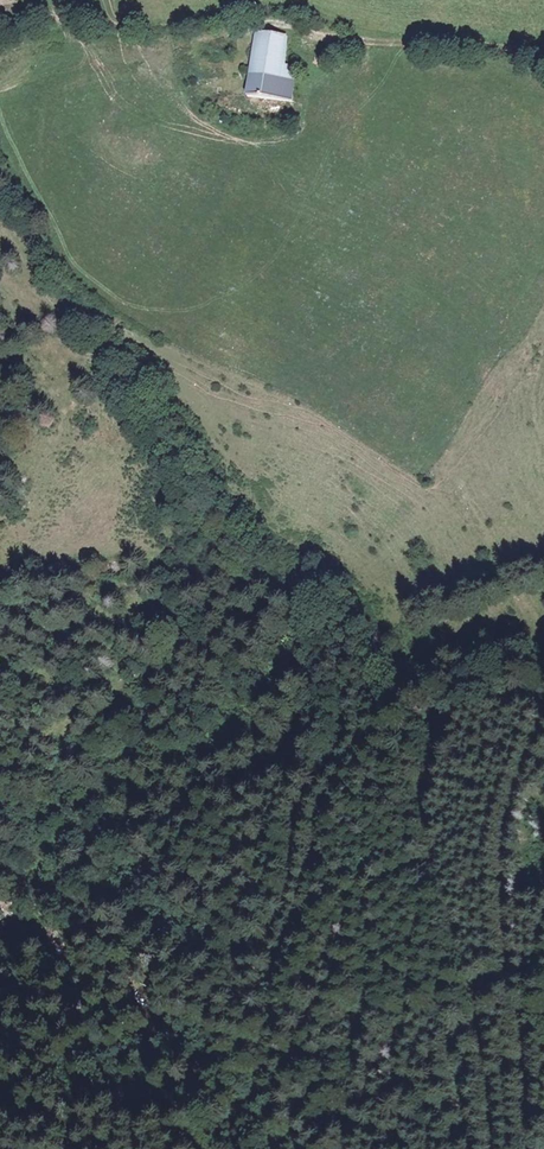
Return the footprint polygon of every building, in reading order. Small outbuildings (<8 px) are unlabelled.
[(285,69),(289,42),(255,36),(248,100),(288,107),(294,71),(285,69)]
